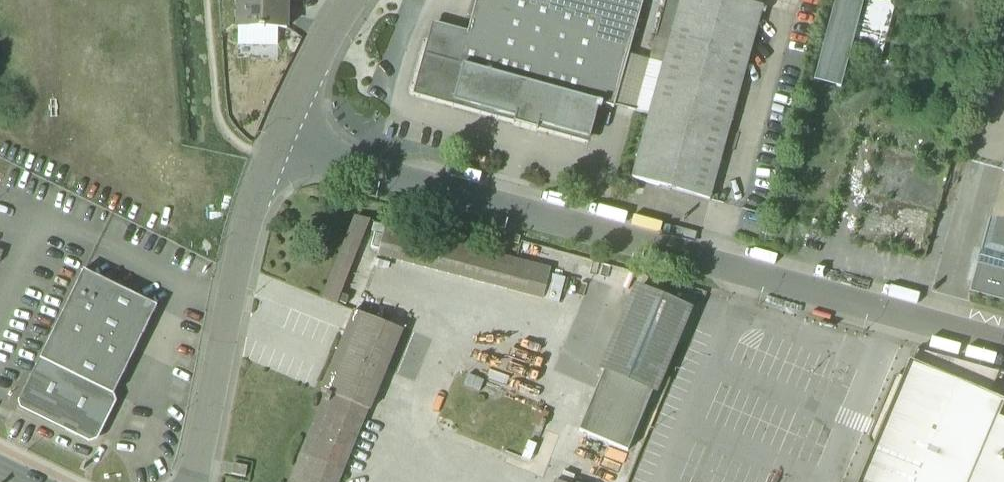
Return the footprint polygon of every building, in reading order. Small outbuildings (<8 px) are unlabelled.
[(268,0),(238,0),(238,28),(259,28),(259,30),(264,30),(264,29),(287,29),(287,1),(269,0),(268,0)] [(468,34),(435,25),(416,90),(590,138),(598,109),(601,109),(602,104),(614,107),(644,0),(477,0),(468,34)] [(738,0),(680,0),(632,179),(710,201),(763,7),(738,0)] [(855,0),(835,0),(814,81),(841,88),(849,56),(864,2),(855,0)] [(864,2),(849,56),(880,64),(897,0),(864,0),(864,2)] [(1003,169),(990,219),(997,221),(991,245),(1003,249),(1003,170),(1003,169)] [(516,260),(385,226),(377,255),(506,289),(506,290),(508,290),(516,260)] [(551,269),(516,260),(508,290),(543,299),(551,269)] [(157,307),(83,271),(18,403),(37,412),(38,413),(91,439),(93,438),(112,399),(112,398),(157,307)] [(687,310),(638,289),(612,352),(661,372),(687,310)] [(354,313),(323,390),(322,390),(321,391),(360,407),(370,411),(370,410),(370,409),(402,332),(402,331),(354,311),(354,313)] [(995,389),(999,376),(925,347),(921,360),(995,389)] [(612,352),(579,431),(628,452),(661,372),(612,352)] [(910,363),(860,481),(1003,481),(1003,420),(997,417),(1003,402),(910,363)] [(292,481),(330,481),(360,407),(327,394),(324,401),(325,401),(292,481)] [(247,467),(234,465),(232,475),(245,477),(247,467)]
